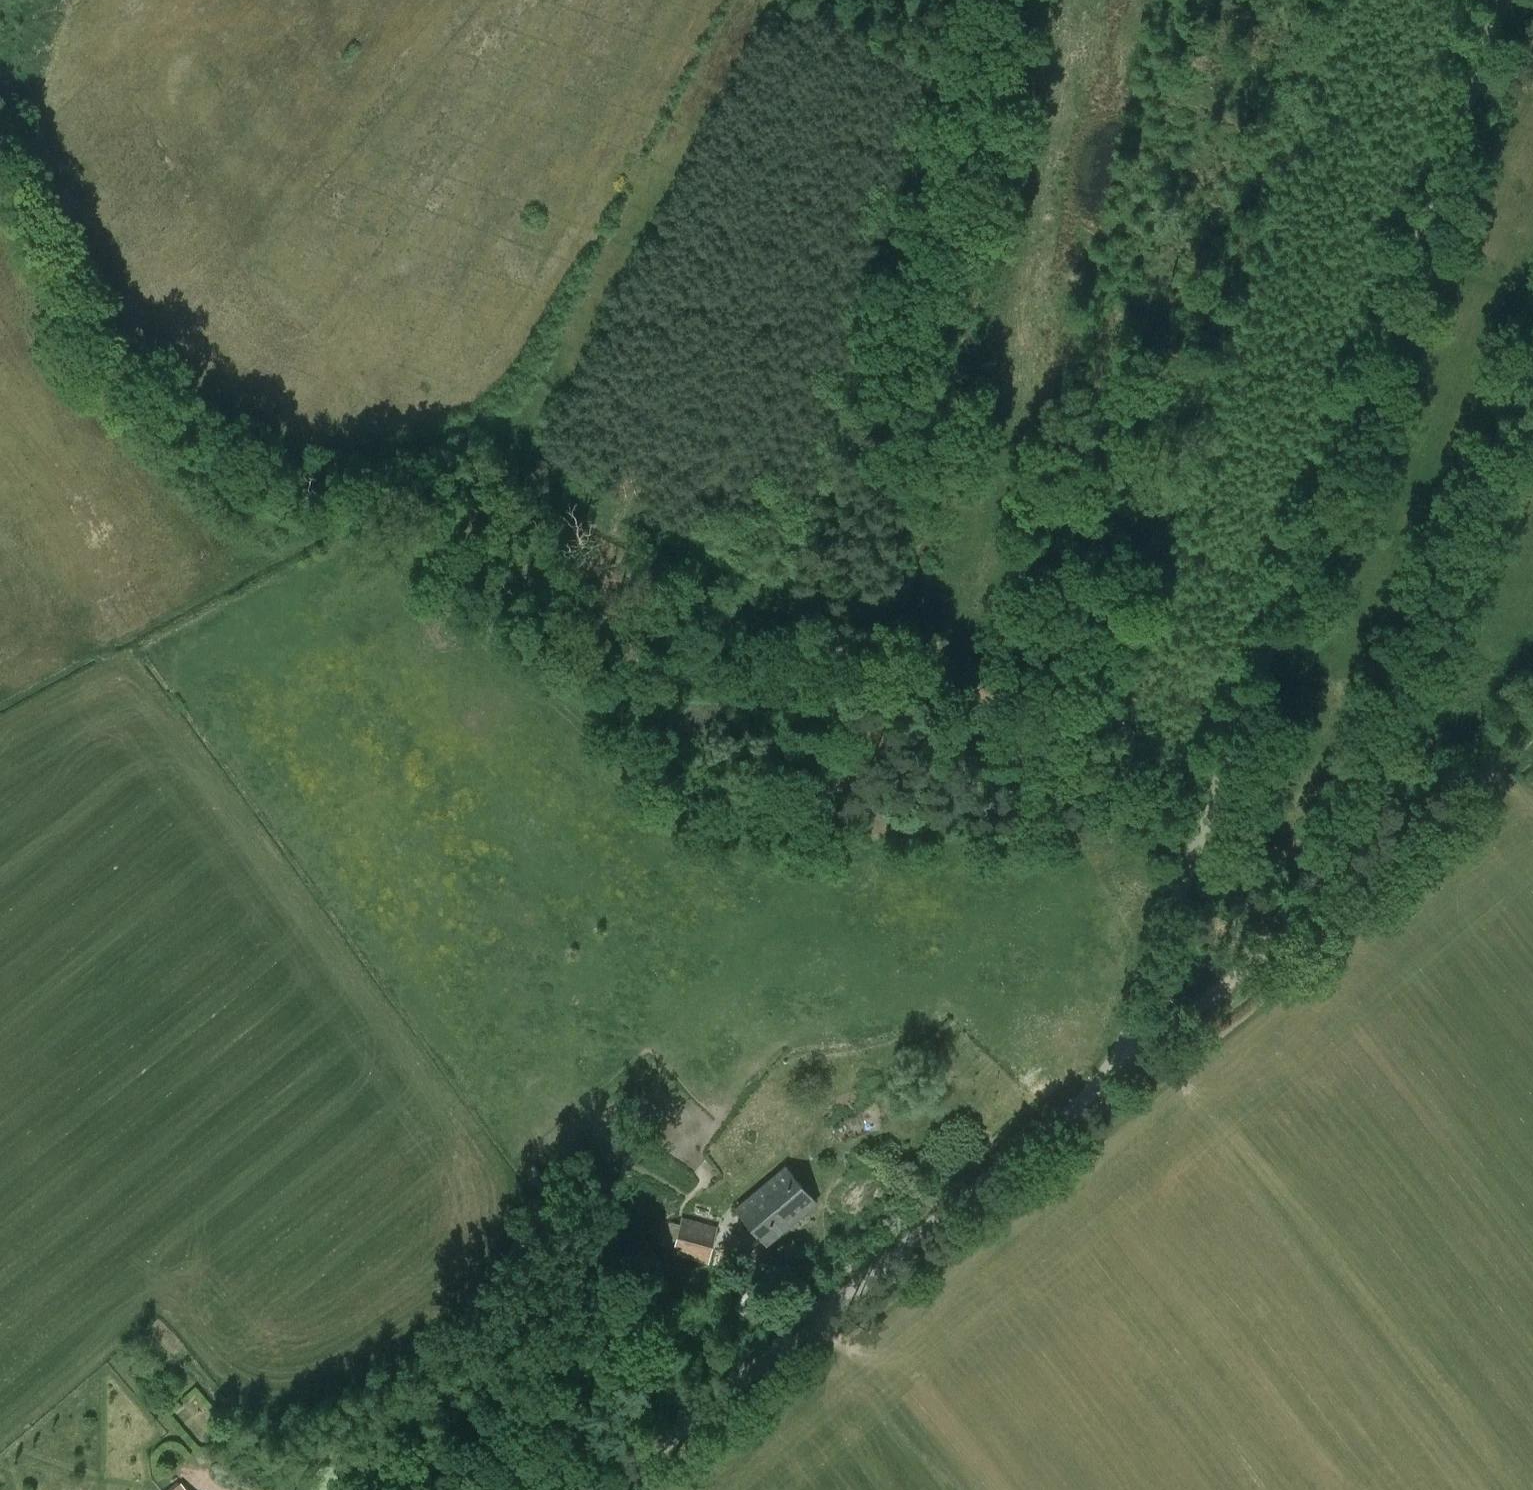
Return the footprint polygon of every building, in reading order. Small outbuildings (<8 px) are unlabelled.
[(787,1166),(737,1206),(767,1243),(817,1203),(787,1166)] [(674,1248),(673,1256),(708,1264),(718,1224),(683,1215),(681,1224),(663,1219),(658,1243),(674,1248)]
